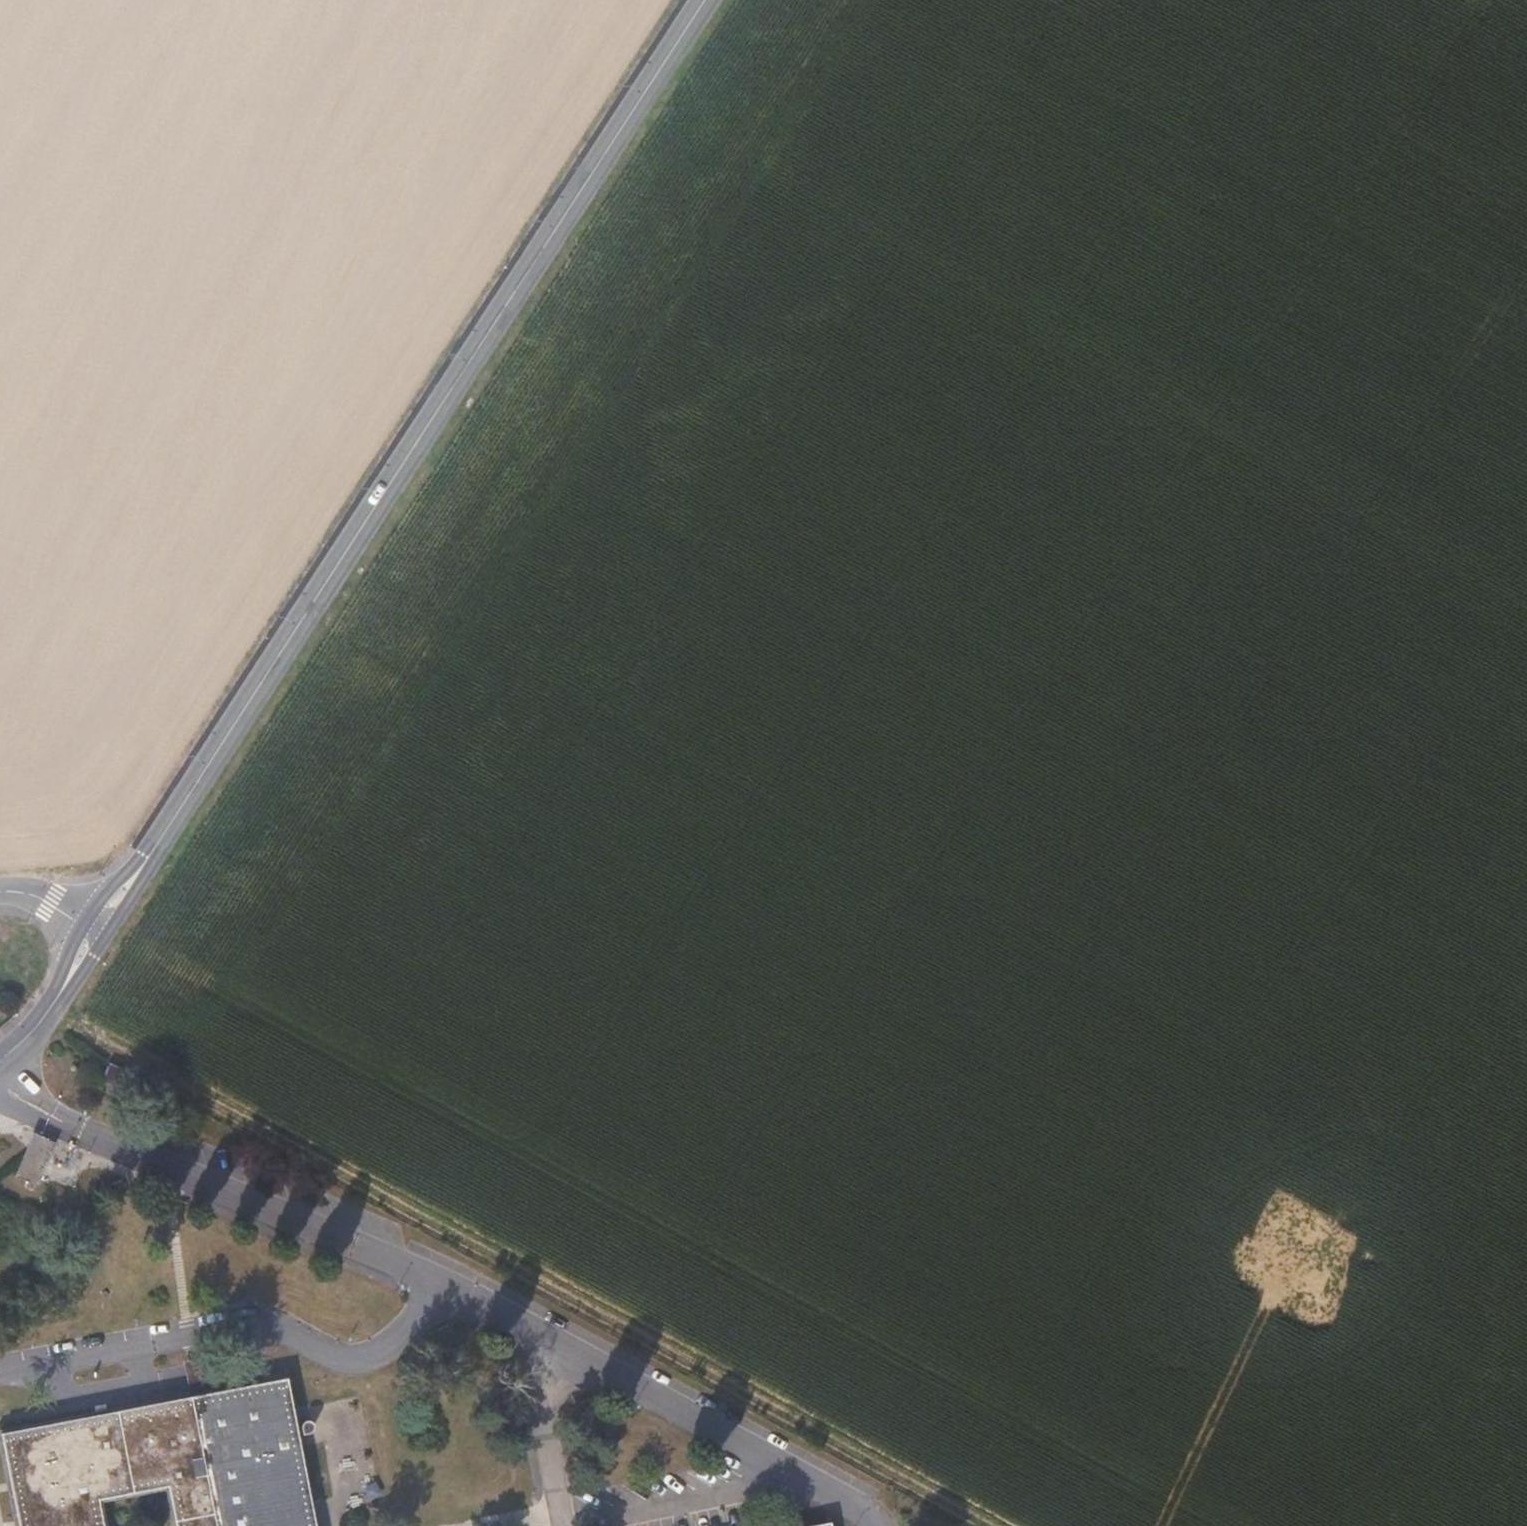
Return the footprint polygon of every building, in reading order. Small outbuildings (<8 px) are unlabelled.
[(34,1134),(13,1176),(37,1188),(58,1146),(34,1134)] [(301,1456),(284,1376),(253,1382),(227,1388),(150,1405),(0,1436),(0,1446),(17,1525),(317,1525),(301,1456)] [(831,1516),(786,1525),(833,1525),(831,1516)]
